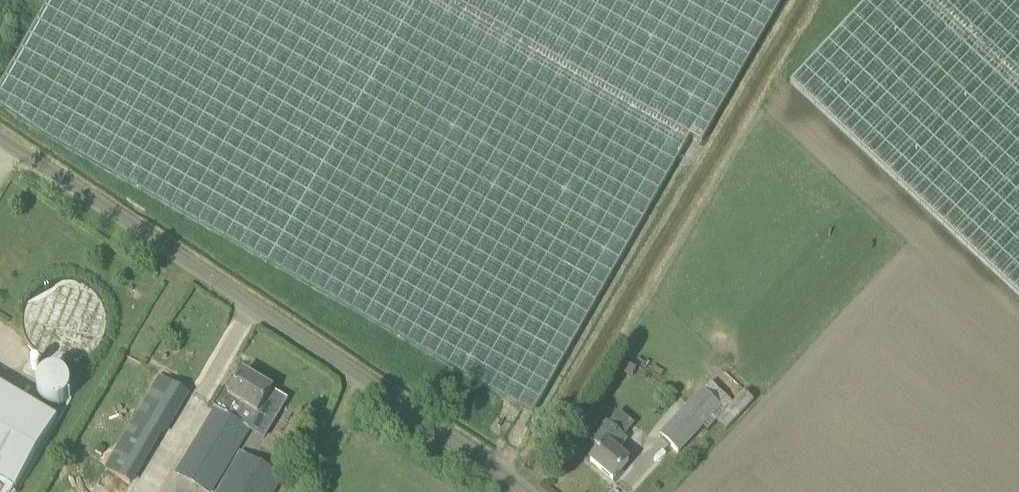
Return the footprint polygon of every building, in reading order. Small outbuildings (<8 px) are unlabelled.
[(0,87),(0,108),(44,138),(532,416),(691,138),(702,144),(784,0),(49,0),(0,87)] [(791,83),(1018,297),(1018,0),(869,0),(791,83)] [(631,378),(635,368),(621,362),(617,372),(631,378)] [(25,398),(53,410),(66,381),(37,369),(25,398)] [(218,411),(249,429),(257,414),(258,414),(272,390),(243,373),(231,393),(225,389),(214,408),(218,411)] [(161,377),(151,394),(135,420),(163,435),(188,393),(161,377)] [(704,392),(660,434),(680,453),(704,428),(708,431),(719,420),(727,428),(754,401),(745,392),(734,404),(712,383),(704,392)] [(57,420),(0,386),(0,491),(13,491),(57,420)] [(591,462),(613,481),(629,462),(617,452),(627,440),(617,432),(618,431),(606,422),(591,440),(601,449),(591,462)] [(285,475),(240,453),(218,491),(275,491),(285,475)]
